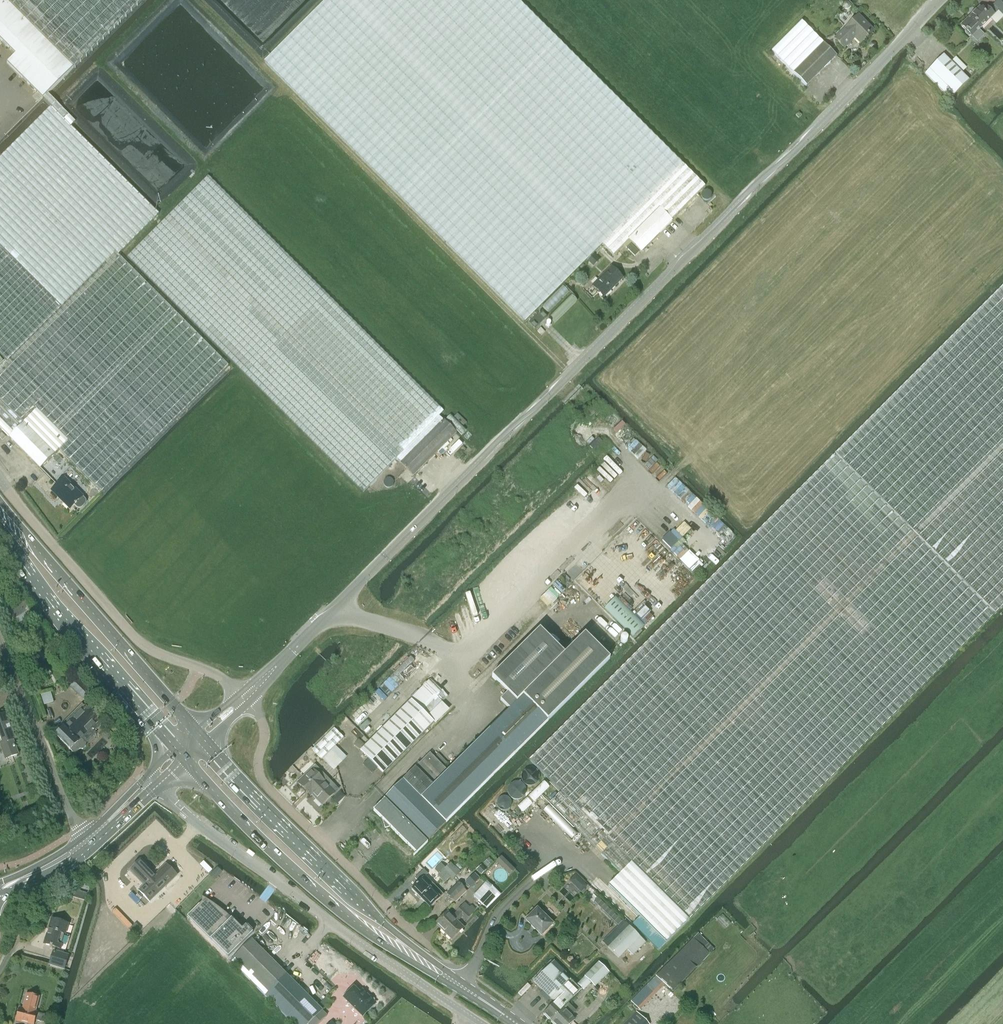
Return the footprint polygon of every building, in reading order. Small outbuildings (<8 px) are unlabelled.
[(59,106),(48,94),(142,0),(0,0),(0,40),(15,55),(7,63),(51,108),(0,159),(0,354),(6,361),(0,367),(0,428),(9,437),(40,469),(54,454),(59,450),(101,492),(147,448),(147,447),(229,366),(118,255),(159,214),(156,211),(71,127),(75,122),(59,106)] [(618,229),(682,164),(517,0),(325,0),(263,62),(506,304),(524,323),(602,245),(618,229)] [(993,15),(987,8),(983,12),(979,8),(976,11),(975,10),(970,14),(971,15),(970,17),(981,28),(993,16),(993,15)] [(1002,24),(1002,15),(998,10),(993,15),(993,16),(1002,24)] [(862,42),(873,30),(858,16),(835,39),(844,48),(856,36),(862,42)] [(970,17),(961,26),(971,37),(975,34),(980,40),(984,36),(978,30),(981,28),(970,17)] [(801,22),(771,52),(795,76),(825,46),(813,33),(801,22)] [(825,46),(795,76),(806,86),(836,57),(836,56),(830,51),(825,46)] [(961,73),(951,63),(943,55),(924,74),(950,99),(968,81),(961,73)] [(951,63),(961,73),(966,68),(956,58),(951,63)] [(628,240),(659,209),(671,221),(705,187),(682,164),(618,229),(602,245),(612,256),(623,245),(628,240)] [(363,493),(397,459),(439,416),(444,411),(208,176),(126,258),(363,493)] [(672,221),(671,221),(659,209),(628,240),(631,243),(641,252),(672,221)] [(639,252),(630,244),(631,243),(628,240),(623,245),(634,256),(639,252)] [(599,261),(594,256),(590,261),(594,265),(599,261)] [(604,297),(622,279),(611,267),(592,285),(604,297)] [(561,792),(689,920),(1002,605),(1002,286),(529,760),(561,792)] [(535,329),(546,318),(540,312),(529,323),(535,329)] [(443,420),(439,416),(397,459),(401,462),(401,463),(414,476),(456,433),(443,420)] [(82,497),(64,478),(52,491),(70,509),(74,505),(77,507),(78,508),(80,508),(82,507),(85,505),(86,503),(86,501),(85,499),(82,497)] [(615,597),(604,609),(633,636),(643,625),(641,622),(632,614),(615,597)] [(651,612),(642,603),(632,614),(641,622),(651,612)] [(390,827),(416,853),(428,842),(427,842),(610,659),(585,634),(564,655),(540,630),(492,677),(507,693),(500,700),(509,709),(447,771),(430,753),(383,799),(384,800),(373,810),(382,819),(384,829),(390,827)] [(83,700),(92,692),(79,678),(70,687),(83,700)] [(360,751),(383,773),(433,723),(411,700),(360,751)] [(63,728),(55,736),(70,750),(74,754),(79,749),(82,749),(86,746),(86,743),(81,738),(90,729),(93,731),(96,731),(101,726),(101,723),(99,721),(85,707),(63,728)] [(2,743),(0,744),(6,759),(17,755),(12,741),(14,740),(5,715),(0,717),(0,737),(2,743)] [(346,734),(351,729),(343,721),(338,726),(346,734)] [(321,760),(330,750),(335,746),(343,737),(334,728),(312,750),(321,760)] [(347,757),(335,746),(330,750),(342,762),(347,757)] [(312,769),(297,783),(306,792),(309,789),(317,797),(315,799),(322,805),(335,793),(331,789),(335,786),(320,770),(316,774),(312,770),(316,766),(315,764),(315,765),(315,766),(312,769)] [(582,835),(620,874),(608,886),(640,917),(666,943),(689,920),(561,792),(550,803),(582,835)] [(149,902),(177,876),(166,865),(155,875),(141,860),(130,870),(144,886),(139,891),(149,902)] [(439,874),(437,875),(441,879),(454,866),(450,862),(445,868),(439,874)] [(454,866),(441,879),(444,883),(449,877),(452,880),(460,872),(454,866)] [(419,882),(411,890),(420,899),(434,885),(425,876),(427,874),(423,869),(415,878),(419,882)] [(447,894),(455,902),(466,891),(463,888),(464,888),(458,882),(447,894)] [(485,883),(473,896),(485,907),(487,909),(499,896),(498,894),(485,883)] [(434,885),(420,899),(430,908),(443,895),(440,891),(434,885)] [(201,896),(201,901),(186,916),(228,957),(252,933),(244,925),(244,926),(241,924),(236,924),(219,908),(201,896)] [(464,903),(455,912),(457,914),(456,915),(459,919),(461,917),(465,922),(474,913),(464,903)] [(542,914),(537,909),(526,920),(541,935),(552,924),(547,919),(547,917),(544,914),(542,914)] [(452,940),(463,928),(457,921),(459,919),(456,915),(453,918),(447,912),(435,924),(452,940)] [(640,917),(633,925),(658,950),(666,943),(640,917)] [(60,949),(68,924),(52,920),(45,944),(60,949)] [(629,926),(608,948),(618,958),(627,949),(633,955),(646,942),(640,937),(629,926)] [(670,992),(713,949),(697,933),(654,976),(655,977),(664,985),(670,992)] [(239,952),(230,961),(293,1023),(319,1023),(327,1016),(252,939),(239,952)] [(50,965),(64,969),(68,956),(54,952),(50,965)] [(550,964),(533,982),(542,990),(550,998),(550,999),(567,981),(563,977),(561,975),(565,971),(554,960),(552,962),(550,964)] [(584,977),(594,987),(609,973),(598,962),(584,977)] [(655,977),(646,986),(655,995),(664,985),(655,977)] [(555,1003),(543,1014),(550,1021),(551,1021),(563,1009),(568,1004),(580,991),(581,990),(569,979),(568,980),(567,981),(550,999),(555,1003)] [(363,991),(362,990),(359,993),(354,987),(344,997),(363,1016),(375,1003),(374,1002),(374,999),(371,996),(368,996),(367,995),(366,996),(361,992),(363,991)] [(16,1021),(29,1023),(34,1023),(35,1020),(44,1022),(45,1015),(36,1013),(35,1013),(38,997),(27,994),(23,1010),(19,1009),(16,1021)] [(551,1021),(553,1023),(570,1023),(575,1020),(571,1016),(576,1011),(568,1004),(563,1009),(551,1021)] [(624,1023),(648,1023),(636,1012),(624,1023)]
